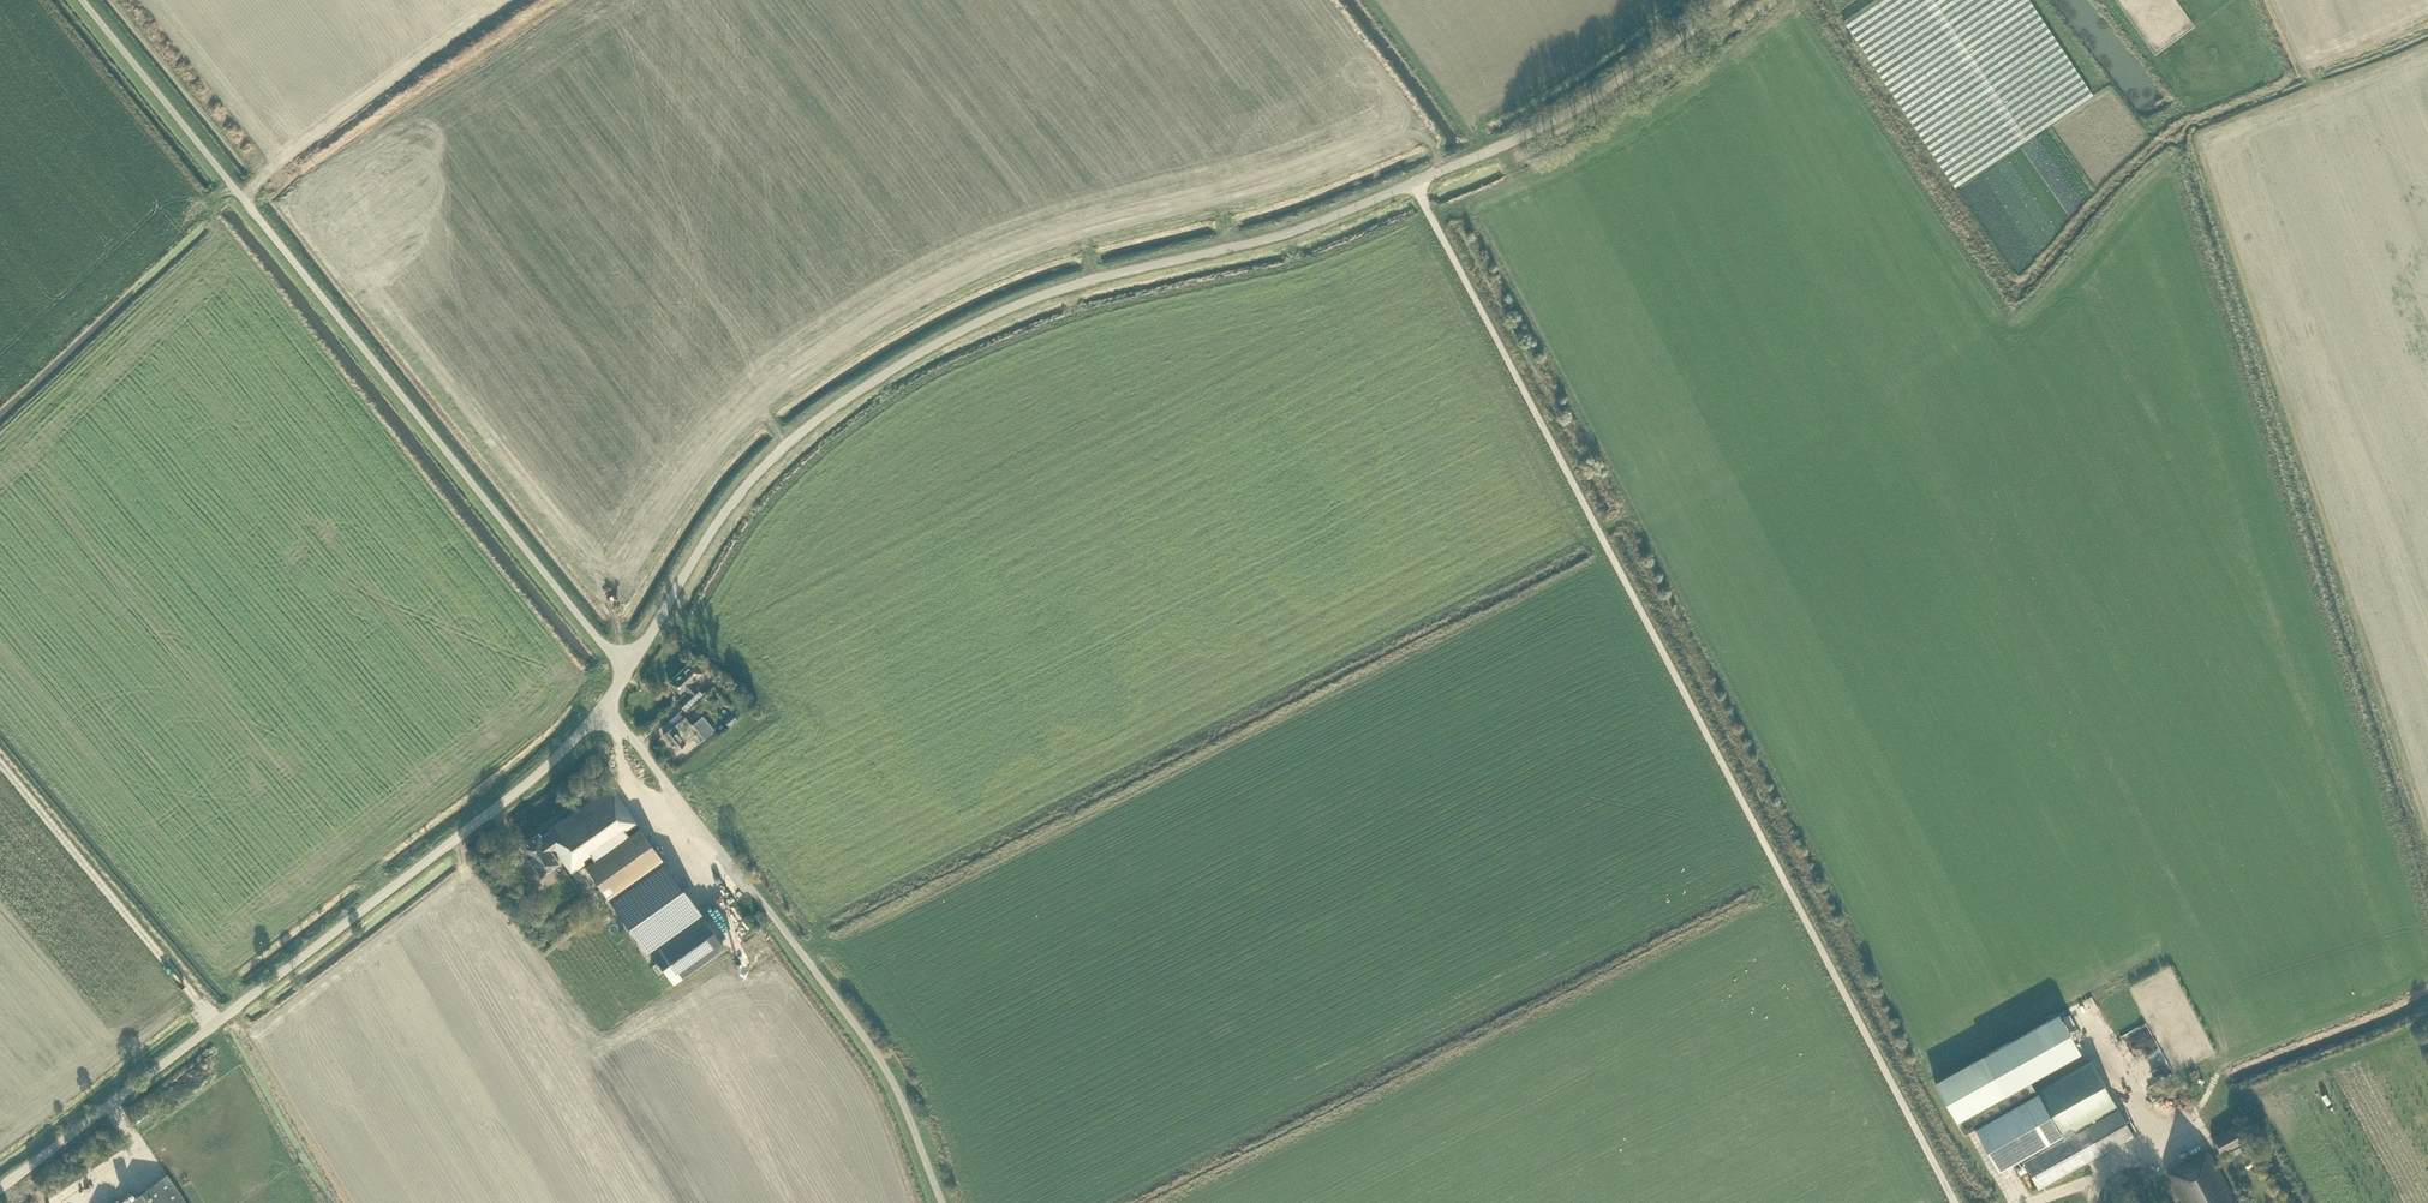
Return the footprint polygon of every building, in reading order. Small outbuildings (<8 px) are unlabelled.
[(1955,187),(2093,95),(2030,0),(1875,0),(1843,21),(1955,187)] [(691,683),(693,680),(701,673),(691,661),(669,682),(680,693),(683,690),(685,693),(676,701),(684,711),(702,694),(691,683)] [(718,687),(724,682),(717,675),(712,679),(718,687)] [(729,715),(723,720),(727,726),(737,718),(732,713),(734,711),(732,708),(727,712),(729,715)] [(685,742),(684,741),(689,737),(692,740),(693,739),(697,743),(703,738),(714,729),(703,716),(691,725),(684,716),(670,728),(663,734),(676,750),(685,742)] [(541,837),(538,833),(519,846),(540,875),(559,862),(553,855),(556,852),(562,860),(570,872),(592,857),(594,859),(578,870),(589,886),(596,881),(606,896),(661,858),(639,827),(628,835),(626,833),(637,825),(610,785),(548,828),(550,830),(541,837)] [(648,949),(674,931),(699,913),(661,860),(608,898),(646,951),(648,949)] [(724,946),(700,913),(646,952),(670,985),(724,946)] [(2036,1092),(2029,1080),(2006,1093),(1984,1054),(1935,1082),(1963,1133),(1975,1126),(2036,1092)] [(2036,1092),(1975,1126),(1999,1169),(2061,1134),(2063,1138),(2023,1161),(2038,1188),(2133,1135),(2091,1061),(2036,1092)] [(2221,1154),(2243,1142),(2234,1126),(2212,1138),(2221,1154)] [(2240,1146),(2230,1152),(2233,1156),(2243,1151),(2240,1146)] [(2214,1152),(2210,1154),(2208,1151),(2167,1174),(2183,1202),(2237,1202),(2214,1161),(2218,1159),(2214,1152)] [(166,1174),(124,1202),(186,1202),(166,1174)]
